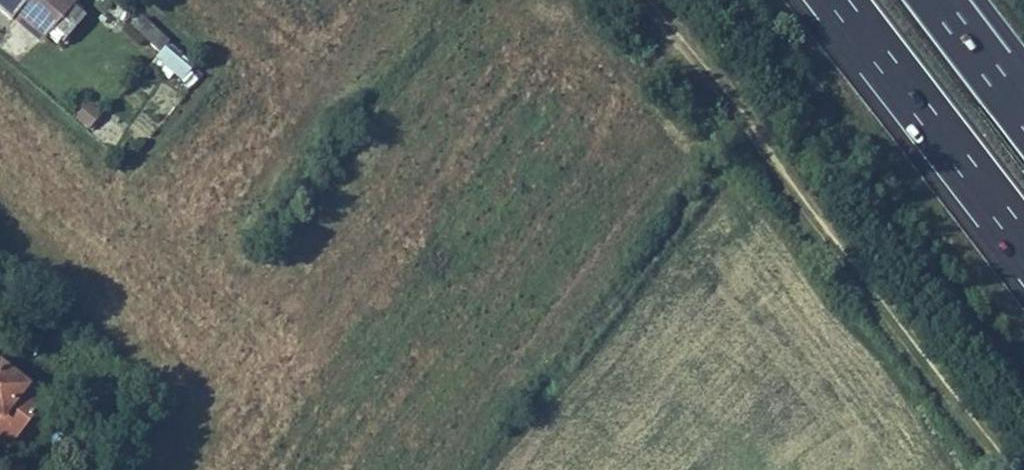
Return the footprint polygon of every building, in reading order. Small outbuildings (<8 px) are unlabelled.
[(14,8),(19,2),(48,27),(70,0),(0,0),(13,10),(14,8)] [(48,27),(19,2),(14,8),(44,32),(48,27)] [(71,7),(57,24),(67,32),(81,16),(71,7)] [(82,103),(76,122),(93,128),(100,110),(82,103)] [(4,406),(0,411),(0,424),(14,434),(46,390),(21,372),(27,364),(15,356),(9,364),(0,358),(0,403),(4,406)]
